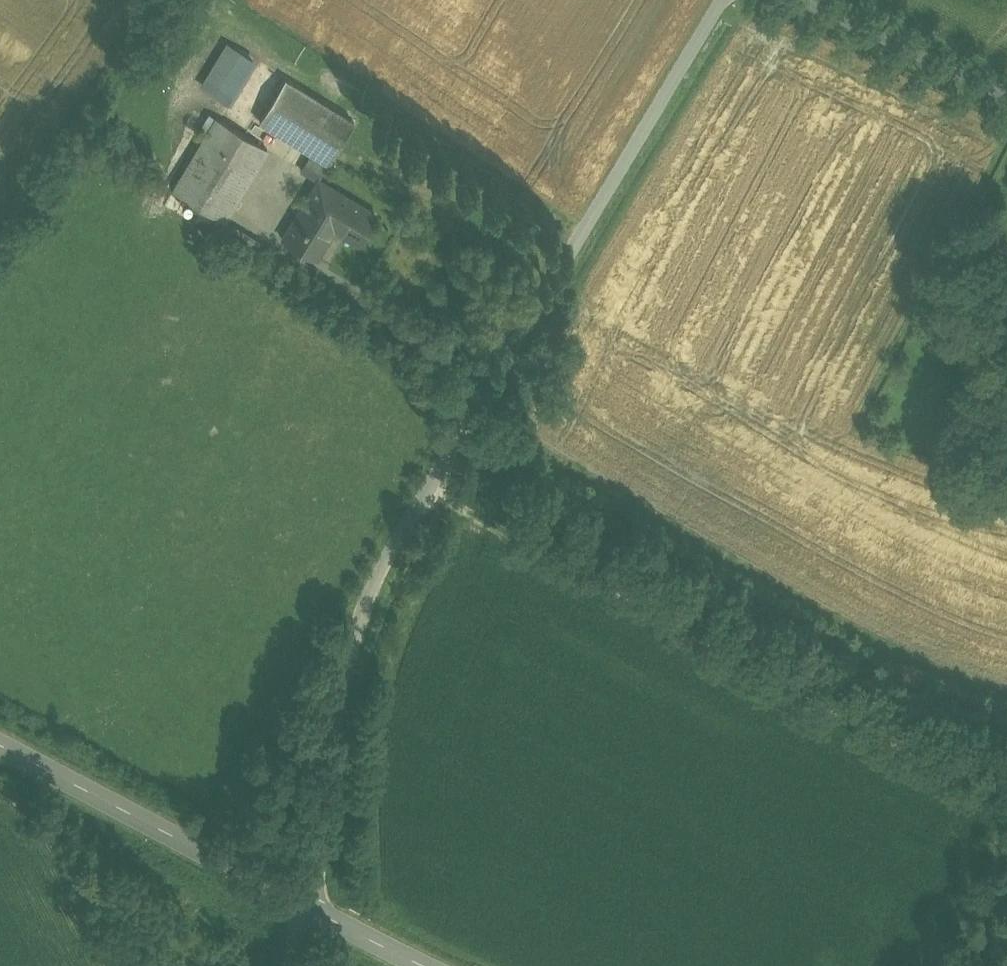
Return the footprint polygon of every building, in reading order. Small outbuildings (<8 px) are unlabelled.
[(238,104),(266,58),(234,39),(206,84),(238,104)] [(310,80),(285,120),(353,163),(379,124),(310,80)] [(293,151),(246,120),(204,186),(251,216),(293,151)] [(359,198),(306,166),(272,223),(304,241),(319,215),(342,228),(359,198)]
